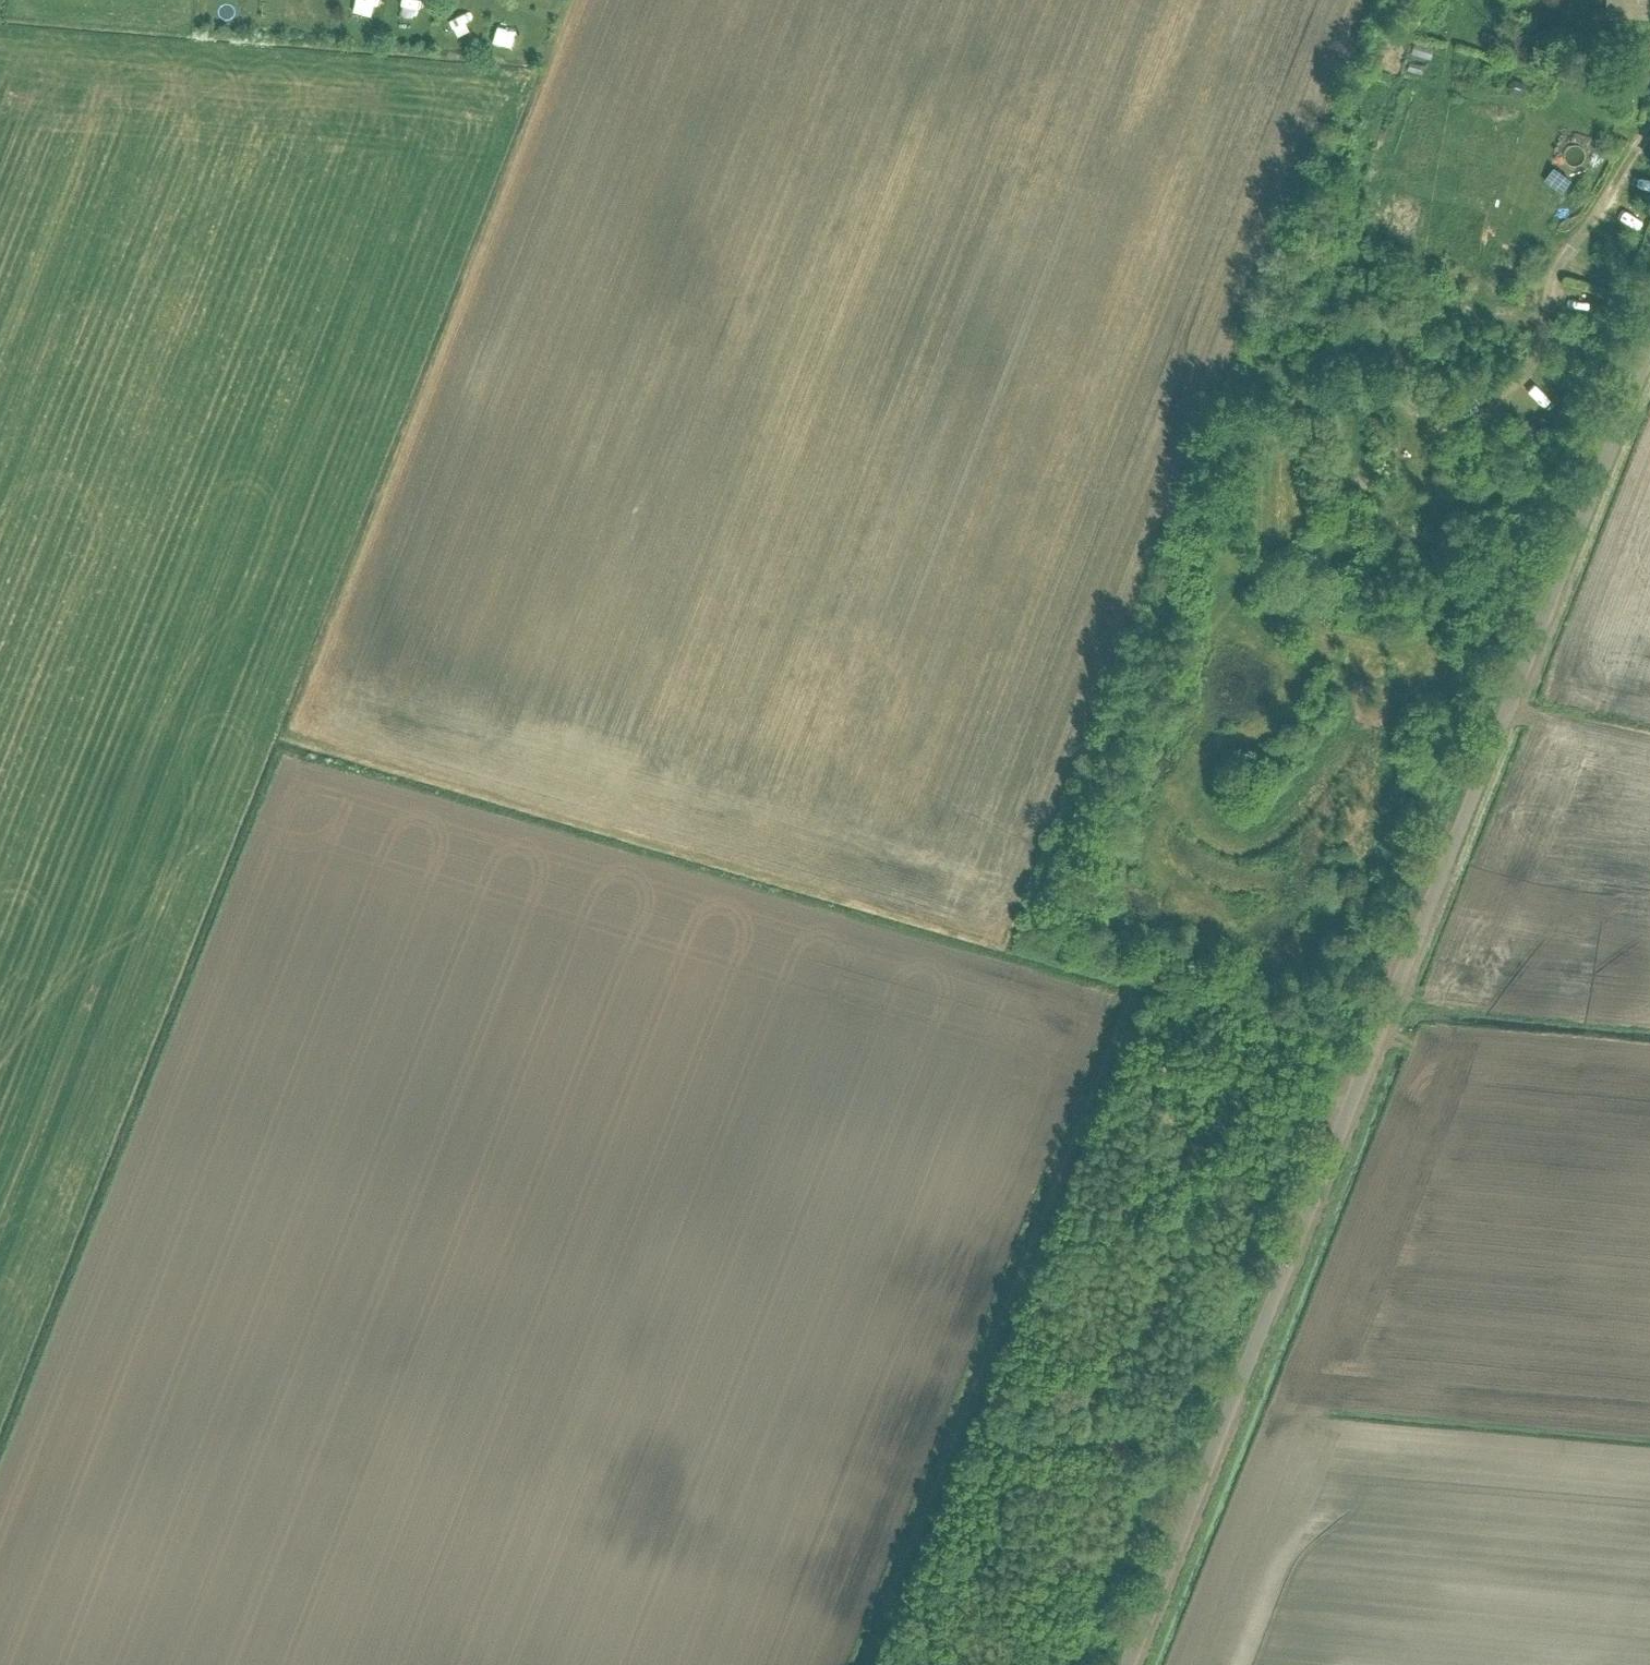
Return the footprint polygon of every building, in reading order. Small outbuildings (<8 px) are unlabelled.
[(1415,42),(1412,52),(1430,57),(1432,47),(1415,42)] [(1509,81),(1507,87),(1510,92),(1519,95),(1524,93),(1526,87),(1523,82),(1515,79),(1509,81)] [(1495,256),(1502,270),(1515,264),(1508,250),(1495,256)]
